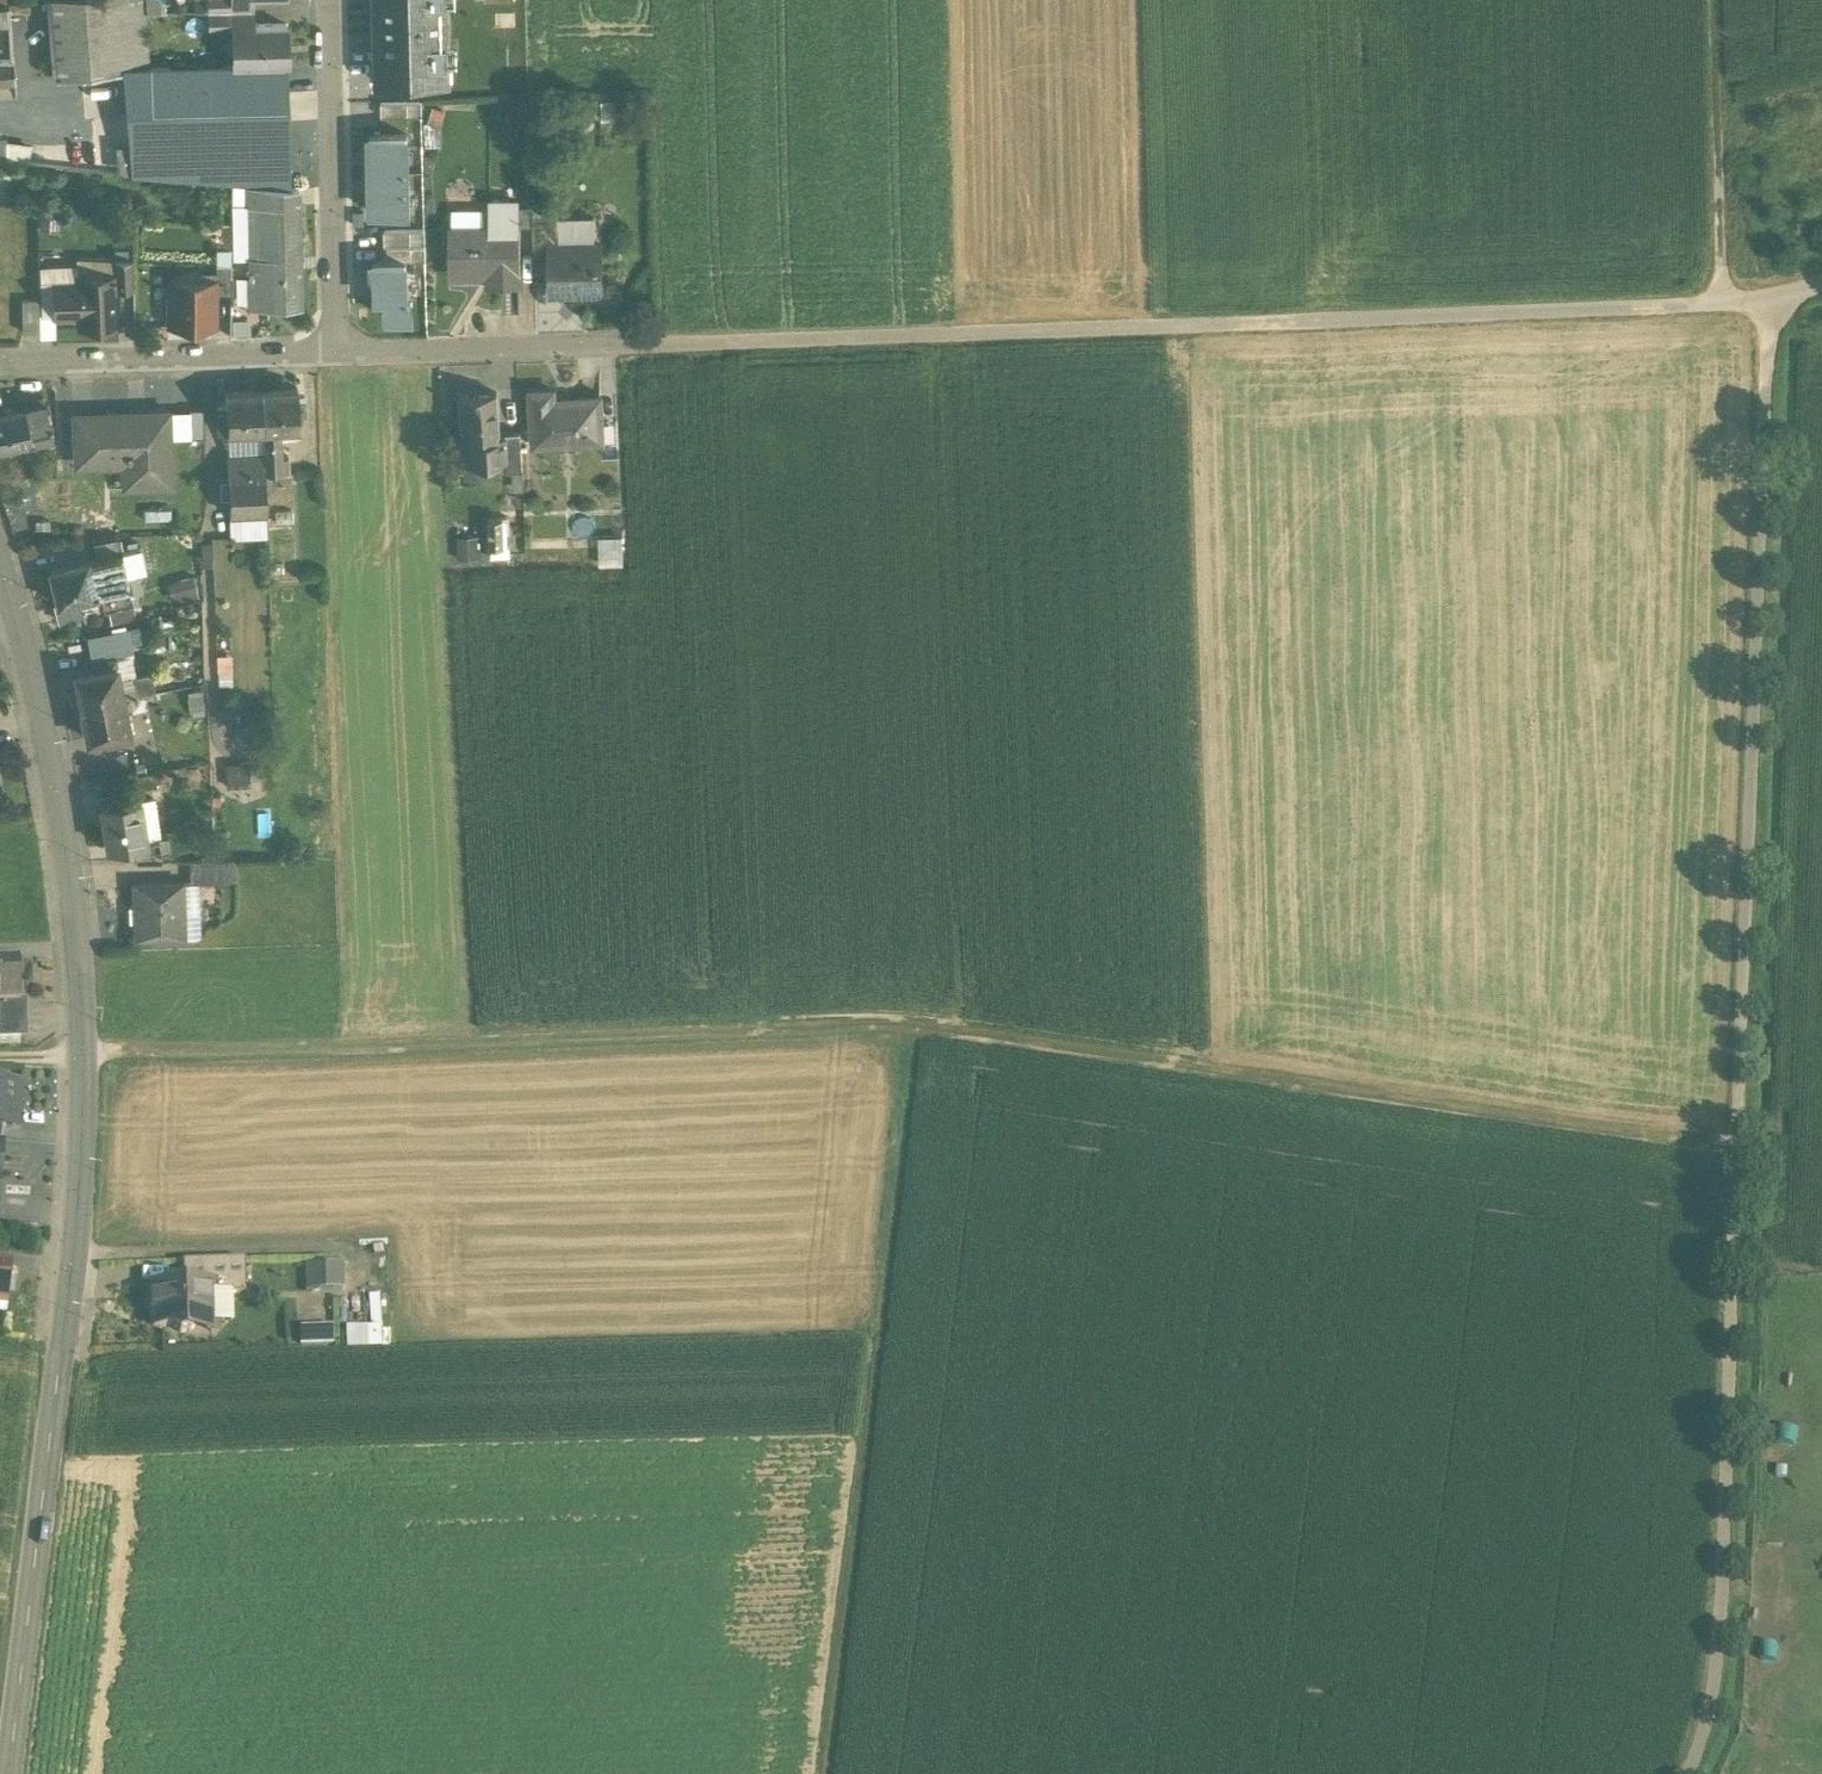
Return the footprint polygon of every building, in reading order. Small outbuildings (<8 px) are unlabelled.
[(55,76),(81,74),(127,71),(148,70),(149,67),(144,0),(46,0),(55,76)] [(210,12),(251,11),(251,0),(210,0),(210,12)] [(380,82),(449,80),(449,63),(458,63),(457,41),(448,41),(447,3),(456,3),(456,0),(377,0),(380,82)] [(0,3),(0,20),(10,20),(9,3),(0,3)] [(251,11),(210,12),(210,28),(234,28),(234,25),(252,25),(251,11)] [(252,25),(234,25),(234,28),(235,65),(287,63),(286,24),(252,25)] [(15,77),(13,60),(12,60),(0,60),(0,77),(15,77)] [(235,65),(149,67),(148,70),(127,71),(135,174),(249,184),(290,188),(287,63),(235,65)] [(0,77),(0,95),(16,94),(15,77),(0,77)] [(381,103),(381,118),(421,117),(421,103),(381,103)] [(424,148),(440,148),(439,130),(445,111),(432,107),(428,123),(422,123),(424,148)] [(592,114),(593,131),(610,131),(610,114),(592,114)] [(370,137),(371,175),(408,174),(407,136),(370,137)] [(409,212),(408,174),(371,175),(372,213),(409,212)] [(290,188),(249,184),(249,205),(267,205),(267,204),(299,203),(300,189),(290,188)] [(519,227),(518,202),(489,203),(489,223),(499,223),(499,227),(519,227)] [(267,204),(267,205),(249,205),(251,308),(301,307),(300,243),(296,243),(296,221),(300,221),(299,203),(267,204)] [(354,227),(364,227),(364,214),(354,214),(354,227)] [(558,215),(533,215),(534,249),(551,249),(550,244),(559,244),(558,215)] [(499,227),(447,228),(447,245),(455,245),(456,271),(488,271),(488,284),(521,284),(520,227),(519,227),(499,227)] [(385,232),(385,246),(425,245),(425,232),(385,232)] [(559,244),(550,244),(551,249),(552,292),(601,290),(600,243),(559,244)] [(385,262),(406,262),(426,261),(425,248),(385,249),(385,262)] [(132,260),(115,259),(115,275),(116,289),(133,289),(132,260)] [(385,262),(374,262),(375,299),(384,299),(384,318),(407,318),(406,262),(385,262)] [(231,265),(216,264),(216,279),(216,293),(230,294),(231,265)] [(115,275),(78,276),(78,283),(55,283),(56,315),(79,314),(79,326),(117,325),(116,289),(115,275)] [(216,279),(169,279),(169,325),(216,326),(216,293),(216,279)] [(541,284),(529,283),(528,304),(541,304),(541,284)] [(39,299),(22,300),(23,332),(40,331),(39,299)] [(554,388),(531,390),(534,445),(603,440),(600,396),(578,397),(554,398),(554,388)] [(263,389),(226,389),(226,405),(226,418),(226,428),(263,428),(263,389)] [(298,389),(263,389),(263,428),(280,428),(282,427),(298,428),(298,416),(298,401),(298,389)] [(497,392),(458,394),(462,461),(508,458),(506,432),(499,432),(497,392)] [(618,393),(604,393),(606,440),(606,457),(621,456),(618,393)] [(0,412),(0,448),(53,435),(51,427),(53,426),(52,423),(50,423),(45,401),(0,412)] [(204,408),(190,408),(191,437),(205,436),(204,408)] [(146,413),(92,414),(93,458),(129,457),(130,487),(173,486),(171,409),(146,410),(146,413)] [(92,414),(74,415),(75,459),(93,458),(92,414)] [(280,428),(263,428),(263,444),(280,444),(280,428)] [(521,431),(506,432),(508,458),(509,471),(523,470),(521,431)] [(263,444),(264,455),(264,459),(263,468),(263,472),(289,472),(288,456),(280,456),(280,444),(263,444)] [(264,455),(227,457),(228,478),(230,497),(231,513),(266,510),(263,472),(263,468),(264,459),(264,455)] [(228,478),(220,479),(221,498),(230,497),(228,478)] [(504,519),(490,520),(491,548),(506,547),(504,519)] [(474,538),(457,538),(458,560),(475,559),(474,538)] [(117,539),(93,544),(96,558),(120,553),(117,539)] [(621,540),(594,541),(594,566),(622,565),(621,540)] [(96,558),(87,560),(95,594),(100,593),(129,587),(122,553),(120,553),(96,558)] [(87,560),(50,568),(58,603),(95,594),(87,560)] [(192,577),(167,584),(171,599),(177,602),(198,597),(192,577)] [(129,587),(100,593),(104,610),(133,604),(129,587)] [(108,610),(112,626),(135,620),(131,605),(108,610)] [(114,634),(87,640),(92,661),(119,655),(114,634)] [(220,655),(219,683),(233,684),(233,655),(220,655)] [(114,656),(92,661),(93,669),(116,664),(114,656)] [(93,669),(74,673),(81,706),(123,698),(116,664),(93,669)] [(129,664),(116,664),(123,698),(128,697),(135,695),(132,676),(129,664)] [(151,673),(132,676),(135,695),(155,692),(151,673)] [(123,698),(81,706),(87,740),(105,737),(124,733),(129,732),(125,708),(123,698)] [(124,733),(105,737),(107,745),(126,741),(124,733)] [(253,762),(230,763),(230,784),(254,784),(253,762)] [(140,798),(100,804),(107,847),(133,843),(147,841),(147,839),(141,799),(140,798)] [(153,798),(141,799),(147,839),(158,837),(153,798)] [(147,841),(133,843),(135,861),(162,860),(159,838),(158,837),(147,839),(147,841)] [(222,881),(222,859),(189,860),(190,882),(222,881)] [(183,881),(133,883),(135,938),(185,936),(183,881)] [(0,961),(0,1002),(19,1002),(19,999),(19,961),(0,961)] [(19,1002),(0,1002),(0,1040),(27,1039),(27,999),(19,999),(19,1002)] [(3,1126),(16,1127),(19,1086),(0,1084),(0,1126),(3,1126)] [(245,1260),(183,1262),(183,1286),(211,1285),(212,1296),(246,1295),(245,1260)] [(0,1266),(0,1309),(6,1310),(11,1267),(0,1266)] [(304,1269),(305,1292),(345,1290),(343,1267),(304,1269)] [(183,1286),(152,1287),(152,1293),(147,1296),(148,1311),(153,1314),(153,1328),(172,1327),(180,1334),(190,1334),(196,1326),(196,1322),(212,1321),(212,1296),(211,1285),(183,1286)] [(301,1326),(301,1344),(334,1344),(334,1326),(301,1326)] [(353,1347),(384,1346),(384,1326),(353,1327),(353,1347)]
